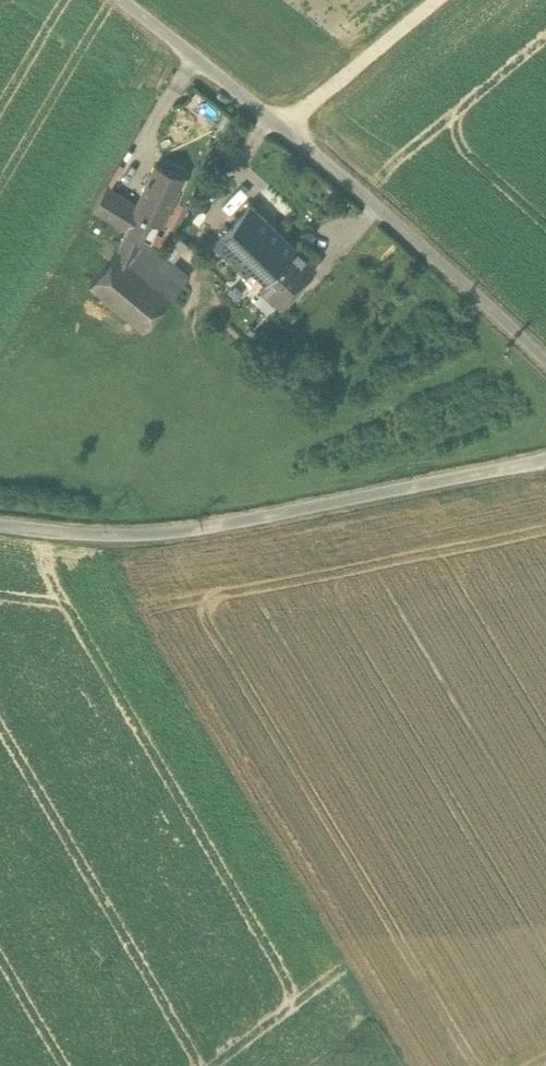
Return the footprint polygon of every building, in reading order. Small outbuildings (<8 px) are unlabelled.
[(158,163),(139,204),(139,205),(128,230),(144,238),(151,241),(183,175),(158,163)] [(139,204),(107,185),(93,209),(128,230),(139,205),(139,204)] [(295,248),(251,204),(215,243),(262,288),(295,248)] [(144,238),(128,230),(118,251),(133,262),(144,238)] [(151,241),(144,238),(133,262),(146,274),(164,253),(151,241)] [(295,248),(262,288),(281,306),(317,266),(297,247),(295,248)] [(133,262),(118,251),(90,284),(143,329),(172,296),(146,274),(133,262)] [(189,276),(164,253),(146,274),(172,296),(189,276)]
